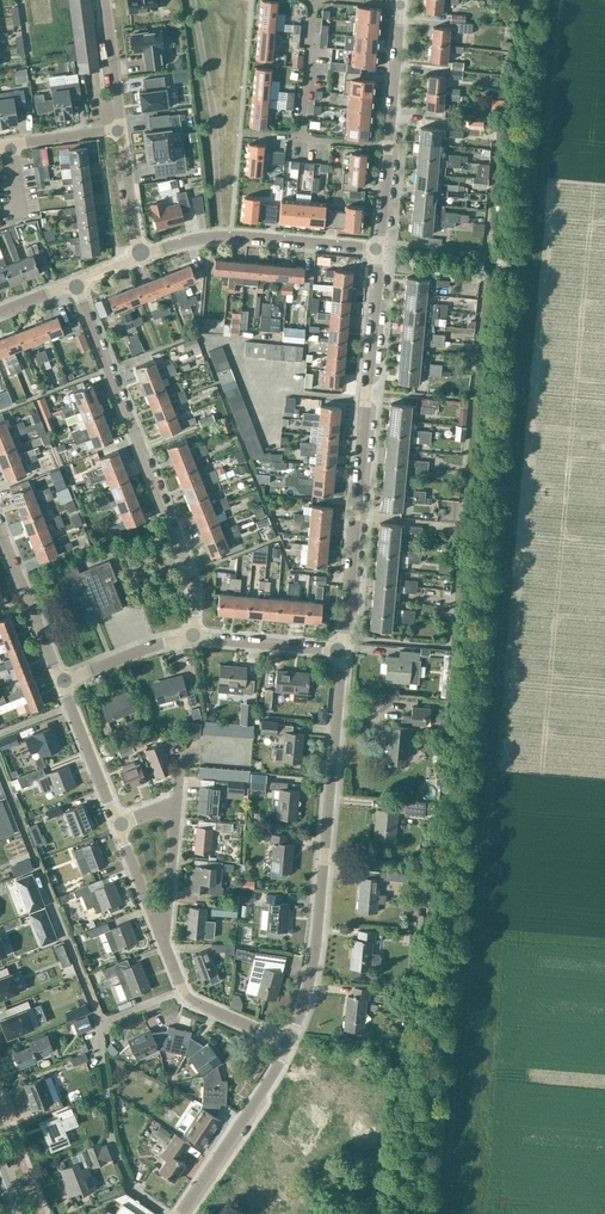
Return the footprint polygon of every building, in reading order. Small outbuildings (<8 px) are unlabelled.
[(58,7),(70,6),(73,24),(92,22),(89,0),(57,0),(58,7)] [(129,12),(157,9),(156,4),(159,4),(158,0),(127,0),(129,12)] [(258,29),(275,31),(278,2),(261,0),(258,29)] [(424,13),(441,14),(446,14),(447,7),(442,7),(442,0),(426,0),(424,13)] [(519,4),(511,4),(510,14),(518,15),(519,4)] [(355,21),(379,23),(380,9),(356,6),(355,21)] [(19,16),(12,16),(14,28),(20,27),(19,16)] [(378,38),(379,23),(355,21),(353,36),(378,38)] [(450,21),(449,27),(458,27),(458,32),(471,33),(472,24),(450,21)] [(79,73),(98,70),(92,22),(73,24),(75,43),(65,45),(67,61),(77,59),(79,73)] [(433,28),(432,45),(448,46),(449,36),(455,37),(456,29),(449,29),(449,30),(433,28)] [(272,60),(275,31),(258,29),(256,58),(272,60)] [(146,68),(162,66),(160,49),(162,49),(160,30),(132,34),(134,52),(144,51),(146,68)] [(320,33),(319,47),(326,48),(327,33),(320,33)] [(377,52),(378,38),(353,36),(352,50),(377,52)] [(448,46),(431,45),(430,61),(446,63),(448,46)] [(375,67),(377,52),(352,50),(351,64),(346,64),(346,71),(360,73),(361,65),(375,67)] [(184,55),(180,55),(174,63),(175,67),(179,70),(182,69),(188,61),(187,58),(184,55)] [(292,58),(291,66),(300,67),(301,58),(292,58)] [(451,61),(450,70),(463,71),(464,62),(451,61)] [(330,62),(329,70),(338,71),(338,63),(330,62)] [(253,97),(269,99),(272,70),(255,68),(253,97)] [(182,71),(172,73),(173,77),(182,76),(183,81),(188,80),(187,71),(182,71)] [(360,73),(346,71),(345,71),(343,93),(349,94),(373,96),(374,81),(359,80),(360,73)] [(462,80),(463,72),(450,71),(450,78),(462,80)] [(427,93),(444,94),(445,77),(429,76),(427,93)] [(145,91),(139,92),(141,110),(167,106),(172,106),(170,88),(164,89),(163,77),(143,79),(145,91)] [(43,94),(34,95),(35,107),(37,107),(38,113),(54,111),(55,118),(72,116),(69,100),(80,99),(78,83),(51,86),(53,99),(44,100),(43,94)] [(480,96),(503,98),(503,90),(481,88),(480,96)] [(1,126),(16,124),(14,109),(25,107),(22,91),(0,94),(0,120),(1,126)] [(444,94),(427,93),(426,109),(450,111),(450,105),(443,104),(444,94)] [(371,110),(373,96),(349,94),(347,108),(371,110)] [(266,128),(269,99),(253,97),(250,126),(266,128)] [(502,114),(503,100),(493,100),(492,113),(502,114)] [(370,125),(371,110),(347,108),(346,123),(370,125)] [(144,133),(146,148),(172,144),(170,129),(169,129),(168,115),(148,117),(150,131),(145,132),(144,132),(144,133)] [(468,128),(483,129),(483,121),(469,120),(468,128)] [(369,139),(370,125),(346,123),(345,137),(369,139)] [(497,130),(496,143),(502,143),(503,124),(494,123),(493,130),(497,130)] [(419,144),(440,145),(440,137),(445,137),(462,139),(462,132),(445,131),(420,129),(419,144)] [(475,138),(475,146),(485,147),(485,138),(475,138)] [(78,143),(57,146),(57,149),(58,154),(68,153),(69,163),(69,164),(87,162),(87,160),(85,147),(79,148),(78,143)] [(172,144),(146,148),(148,162),(148,163),(149,163),(154,162),(156,176),(176,174),(176,172),(186,171),(182,143),(172,144)] [(262,175),(265,145),(248,144),(245,173),(262,175)] [(440,145),(419,144),(418,159),(442,161),(443,155),(439,154),(440,145)] [(31,149),(33,167),(41,166),(39,148),(31,149)] [(343,170),(342,189),(357,191),(357,184),(365,184),(367,155),(350,153),(349,170),(343,170)] [(418,159),(416,174),(437,175),(444,176),(445,167),(447,167),(448,161),(442,161),(418,159)] [(69,163),(59,164),(60,170),(70,168),(71,178),(71,179),(90,177),(89,175),(87,162),(69,164),(69,163)] [(41,166),(33,167),(35,182),(45,181),(43,166),(41,166)] [(416,174),(415,189),(439,190),(444,191),(464,193),(465,186),(457,185),(440,184),(436,184),(437,175),(416,174)] [(71,178),(61,179),(62,185),(71,183),(73,193),(73,195),(92,192),(91,190),(90,177),(71,179),(71,178)] [(471,186),(488,188),(488,178),(472,177),(471,186)] [(415,189),(414,203),(439,206),(440,196),(444,197),(444,191),(439,190),(415,189)] [(151,205),(157,229),(183,222),(181,213),(190,211),(185,191),(176,193),(178,204),(162,208),(161,202),(151,205)] [(73,193),(63,194),(64,199),(74,198),(75,208),(75,210),(94,207),(93,205),(92,192),(73,195),(73,193)] [(205,212),(201,196),(192,198),(196,214),(205,212)] [(260,204),(260,199),(243,197),(241,220),(258,221),(276,222),(277,205),(260,204)] [(293,225),(296,201),(281,199),(279,223),(293,225)] [(308,226),(310,202),(296,201),(293,225),(308,226)] [(323,227),(325,203),(310,202),(308,226),(323,227)] [(414,203),(412,218),(454,222),(468,223),(468,215),(458,214),(458,213),(444,212),(444,206),(414,203)] [(75,208),(65,209),(66,214),(76,213),(77,223),(77,225),(96,222),(95,220),(94,207),(75,210),(75,208)] [(343,228),(343,229),(360,231),(362,208),(346,207),(345,212),(327,210),(326,227),(343,228)] [(454,222),(412,218),(411,233),(431,235),(432,226),(436,226),(454,228),(454,222)] [(77,223),(67,224),(68,229),(77,228),(79,237),(79,239),(98,237),(97,235),(96,222),(77,225),(77,223)] [(471,236),(483,237),(484,225),(473,224),(471,236)] [(44,231),(46,241),(53,240),(51,230),(44,231)] [(6,241),(12,238),(9,232),(3,234),(6,241)] [(79,237),(69,239),(70,244),(80,243),(81,255),(100,252),(98,237),(79,239),(79,237)] [(35,253),(39,251),(37,245),(31,247),(34,253),(35,253)] [(21,261),(27,278),(39,274),(33,257),(34,257),(30,247),(26,249),(29,257),(21,261)] [(35,253),(41,268),(49,265),(43,250),(39,251),(35,253)] [(7,266),(13,284),(27,278),(21,261),(17,252),(12,254),(15,263),(7,266)] [(316,257),(315,266),(323,267),(324,257),(316,257)] [(0,269),(0,289),(13,284),(7,266),(3,258),(0,259),(0,265),(1,268),(0,269)] [(228,281),(230,262),(215,260),(214,274),(221,275),(221,280),(228,281)] [(228,281),(227,292),(234,293),(235,284),(243,284),(244,277),(245,263),(230,262),(228,281)] [(258,278),(260,264),(245,263),(244,277),(243,284),(258,285),(258,283),(258,278)] [(266,279),(273,280),(274,266),(260,264),(258,278),(258,283),(258,285),(257,291),(263,292),(263,284),(265,284),(266,279)] [(176,271),(184,290),(190,288),(188,284),(195,281),(189,266),(176,271)] [(281,294),(286,294),(287,294),(289,267),(274,266),(273,280),(280,280),(280,285),(282,285),(281,294)] [(289,267),(287,294),(292,295),(293,281),(303,282),(304,268),(289,267)] [(325,270),(325,276),(334,277),(333,285),(351,287),(352,273),(325,270)] [(176,271),(162,276),(168,292),(173,289),(176,288),(177,291),(174,292),(178,302),(186,299),(187,298),(184,290),(176,271)] [(168,292),(162,276),(149,282),(156,301),(160,299),(159,295),(168,292)] [(405,293),(426,295),(426,286),(431,287),(431,280),(407,277),(405,293)] [(135,287),(141,302),(150,298),(151,303),(156,301),(149,282),(135,287)] [(333,285),(332,300),(350,301),(351,287),(333,285)] [(122,292),(130,311),(135,309),(133,305),(141,302),(135,287),(122,292)] [(133,320),(130,311),(122,292),(108,298),(114,312),(123,309),(124,312),(121,313),(125,323),(127,330),(135,327),(136,327),(133,320)] [(405,293),(404,308),(428,310),(429,309),(429,304),(425,304),(426,295),(405,293)] [(186,299),(189,305),(197,302),(195,295),(187,298),(186,299)] [(317,313),(318,299),(311,298),(310,312),(317,313)] [(189,305),(186,299),(178,302),(181,309),(189,305)] [(331,314),(348,315),(350,301),(332,300),(331,314)] [(459,310),(470,310),(470,301),(460,301),(459,310)] [(434,311),(446,312),(447,305),(435,304),(434,310),(434,311)] [(159,309),(162,316),(170,313),(167,306),(159,309)] [(259,330),(268,331),(269,316),(270,307),(261,306),(259,330)] [(270,307),(269,316),(278,317),(278,308),(270,307)] [(434,311),(434,310),(429,309),(428,310),(404,308),(403,323),(423,325),(432,325),(433,318),(437,318),(437,316),(446,317),(446,312),(434,311)] [(162,316),(159,309),(151,313),(154,319),(162,316)] [(239,328),(246,329),(248,311),(241,310),(240,313),(239,328)] [(230,336),(229,336),(238,337),(238,336),(239,328),(240,313),(232,312),(231,319),(230,336)] [(348,315),(331,314),(330,314),(318,313),(317,319),(330,320),(329,328),(347,330),(348,315)] [(141,316),(133,320),(136,327),(144,323),(141,316)] [(269,316),(268,331),(279,332),(280,317),(278,317),(269,316)] [(44,323),(49,338),(57,335),(58,338),(65,336),(57,317),(44,323)] [(44,323),(30,328),(38,347),(43,345),(42,341),(49,338),(44,323)] [(423,325),(403,323),(401,338),(426,340),(426,339),(426,334),(422,334),(423,325)] [(282,340),(303,342),(305,329),(283,327),(282,340)] [(38,347),(30,328),(16,333),(22,348),(30,345),(32,349),(38,347)] [(329,328),(328,342),(346,344),(347,330),(329,328)] [(3,339),(10,358),(16,356),(14,351),(22,348),(16,333),(3,339)] [(137,333),(128,337),(135,353),(144,350),(137,333)] [(431,341),(444,342),(444,335),(432,334),(432,340),(431,341)] [(182,343),(185,350),(198,345),(196,338),(182,343)] [(431,341),(432,340),(426,339),(426,340),(401,338),(400,353),(420,355),(421,346),(425,346),(443,347),(444,342),(431,341)] [(3,356),(11,375),(16,373),(12,364),(10,358),(3,339),(0,340),(0,357),(3,356)] [(87,340),(79,343),(82,351),(90,348),(87,340)] [(245,356),(302,361),(303,347),(246,342),(245,356)] [(327,357),(345,358),(346,344),(328,342),(327,357)] [(264,453),(223,346),(209,352),(251,458),(264,453)] [(39,352),(43,362),(49,360),(45,350),(39,352)] [(38,364),(43,362),(39,352),(34,354),(38,364)] [(420,355),(400,353),(399,368),(423,370),(424,364),(419,364),(420,355)] [(16,356),(10,358),(12,364),(16,373),(22,371),(16,356)] [(327,357),(325,371),(343,372),(345,358),(327,357)] [(135,367),(141,381),(175,367),(173,362),(157,368),(154,359),(135,367)] [(141,381),(146,395),(165,387),(162,379),(177,373),(175,367),(141,381)] [(423,370),(399,368),(397,383),(417,384),(418,376),(423,376),(423,370)] [(343,372),(325,371),(324,385),(342,387),(343,372)] [(471,374),(456,372),(455,379),(470,381),(471,374)] [(304,387),(311,388),(313,373),(305,373),(304,387)] [(82,381),(70,386),(73,392),(84,387),(82,381)] [(61,406),(63,412),(97,398),(91,385),(84,387),(73,392),(76,400),(61,406)] [(198,391),(200,396),(218,390),(216,385),(198,391)] [(165,387),(146,395),(151,408),(186,395),(183,389),(168,396),(165,387)] [(151,408),(157,422),(176,415),(172,407),(188,400),(186,395),(151,408)] [(102,412),(97,398),(63,412),(65,417),(80,411),(84,419),(102,412)] [(285,408),(293,408),(294,399),(285,398),(285,408)] [(389,419),(409,421),(410,412),(414,413),(415,406),(390,404),(389,419)] [(303,419),(339,422),(340,407),(320,405),(319,415),(303,413),(303,419)] [(421,406),(420,413),(433,414),(433,407),(421,406)] [(284,408),(283,416),(298,417),(299,409),(293,408),(285,408),(284,408)] [(44,419),(49,417),(51,416),(48,410),(42,412),(44,419)] [(108,426),(102,412),(84,419),(87,428),(72,434),(74,439),(108,426)] [(41,420),(39,414),(32,416),(35,423),(41,420)] [(198,420),(201,428),(216,422),(212,414),(198,420)] [(176,415),(157,422),(162,436),(181,429),(197,423),(194,417),(185,420),(179,423),(176,415)] [(219,421),(224,433),(231,430),(226,418),(219,421)] [(25,426),(23,421),(7,428),(4,419),(0,421),(0,437),(25,426)] [(318,426),(317,435),(337,436),(339,422),(303,419),(302,425),(318,426)] [(418,437),(431,438),(431,432),(413,430),(412,430),(408,430),(409,421),(389,419),(387,434),(412,437),(418,437)] [(15,447),(21,444),(17,436),(36,428),(39,437),(47,434),(41,420),(35,423),(25,426),(0,437),(0,453),(15,447)] [(465,426),(456,425),(455,440),(464,441),(465,426)] [(108,426),(74,439),(76,444),(91,438),(95,447),(113,440),(108,426)] [(387,434),(386,449),(406,451),(407,442),(418,443),(418,437),(412,437),(387,434)] [(300,448),(336,451),(337,436),(317,435),(316,444),(301,443),(300,448)] [(167,448),(172,461),(207,448),(205,443),(189,449),(186,440),(167,448)] [(56,446),(58,452),(66,449),(64,443),(56,446)] [(2,468),(36,454),(34,448),(18,455),(15,447),(0,453),(0,463),(2,468)] [(207,448),(172,461),(178,475),(197,468),(193,459),(209,453),(207,448)] [(336,451),(300,448),(300,454),(315,456),(315,464),(335,466),(336,451)] [(386,449),(385,464),(409,466),(415,467),(416,460),(406,459),(406,451),(386,449)] [(87,473),(89,478),(123,465),(117,451),(99,458),(103,467),(87,473)] [(265,453),(251,458),(251,459),(261,460),(270,460),(272,460),(269,451),(265,453)] [(36,454),(2,468),(7,482),(26,474),(22,466),(38,459),(36,454)] [(309,473),(308,478),(334,480),(335,466),(315,464),(314,473),(309,473)] [(385,464),(383,479),(404,481),(404,472),(409,472),(409,466),(385,464)] [(123,465),(89,478),(91,483),(107,477),(110,486),(128,478),(123,465)] [(215,469),(217,475),(224,472),(222,467),(215,469)] [(178,475),(183,489),(207,479),(205,474),(200,476),(197,468),(178,475)] [(205,474),(207,479),(217,475),(215,469),(205,474)] [(269,475),(256,474),(259,483),(268,483),(269,475)] [(189,502),(207,495),(204,486),(219,480),(217,475),(207,479),(183,489),(189,502)] [(285,476),(284,485),(294,486),(300,493),(312,494),(312,493),(332,495),(334,480),(308,478),(298,477),(291,477),(285,476)] [(110,486),(115,499),(134,492),(128,478),(110,486)] [(382,494),(407,496),(407,490),(403,489),(404,481),(383,479),(382,494)] [(28,480),(10,487),(12,493),(30,485),(28,480)] [(12,493),(17,506),(52,493),(50,488),(33,494),(30,485),(12,493)] [(55,493),(60,504),(72,499),(67,488),(55,493)] [(252,490),(246,491),(248,501),(255,500),(252,490)] [(110,502),(100,505),(102,511),(117,504),(121,513),(139,506),(134,492),(115,499),(109,501),(110,502)] [(54,498),(52,493),(17,506),(23,520),(41,513),(38,505),(54,498)] [(407,496),(382,494),(380,509),(401,511),(401,502),(406,502),(407,496)] [(218,506),(228,502),(226,497),(211,503),(207,495),(189,502),(194,516),(218,506)] [(110,502),(109,501),(107,496),(97,500),(100,505),(110,502)] [(218,506),(220,511),(222,511),(230,507),(228,502),(218,506)] [(139,506),(121,513),(124,521),(109,528),(111,533),(126,527),(144,519),(139,506)] [(218,506),(194,516),(199,530),(218,522),(226,519),(222,511),(220,511),(218,506)] [(262,506),(255,509),(255,510),(258,518),(266,515),(262,506)] [(294,519),(330,522),(331,507),(312,506),(311,515),(294,513),(294,519)] [(73,512),(66,515),(70,527),(77,524),(73,512)] [(44,521),(41,513),(23,520),(28,534),(62,520),(60,515),(44,521)] [(255,522),(258,528),(271,523),(268,517),(255,522)] [(309,535),(329,537),(330,522),(294,519),(293,525),(310,526),(309,535)] [(28,534),(33,547),(52,540),(49,532),(50,531),(64,526),(62,520),(28,534)] [(221,530),(218,522),(199,530),(205,543),(239,530),(237,524),(221,530)] [(378,539),(398,541),(399,532),(403,532),(404,526),(379,524),(378,539)] [(239,530),(205,543),(210,557),(229,549),(226,541),(241,535),(239,530)] [(276,537),(273,530),(268,532),(267,535),(269,539),(276,537)] [(329,537),(309,535),(308,544),(292,542),(291,548),(327,551),(329,537)] [(378,539),(376,554),(401,556),(402,550),(397,549),(398,541),(378,539)] [(52,540),(33,547),(39,561),(57,554),(73,548),(71,542),(55,549),(52,540)] [(252,550),(252,553),(267,554),(267,544),(252,550)] [(327,551),(291,548),(291,554),(307,556),(306,564),(326,566),(327,551)] [(376,554),(375,569),(395,571),(395,567),(400,568),(401,562),(401,556),(376,554)] [(91,567),(79,572),(90,605),(96,618),(121,607),(119,603),(111,582),(116,580),(108,560),(91,567)] [(449,563),(440,563),(440,574),(448,574),(449,563)] [(76,566),(57,573),(64,593),(57,596),(68,621),(83,615),(88,613),(85,607),(90,605),(79,572),(76,566)] [(374,584),(398,586),(399,580),(394,579),(395,571),(375,569),(374,584)] [(324,584),(324,583),(324,577),(311,575),(311,583),(324,584)] [(264,592),(265,581),(259,580),(258,598),(248,597),(246,617),(261,618),(263,598),(264,592)] [(372,599),(392,600),(393,591),(398,592),(398,586),(374,584),(372,599)] [(307,602),(305,622),(320,623),(321,613),(323,586),(317,586),(316,594),(315,594),(315,602),(307,602)] [(246,617),(248,597),(240,596),(241,590),(234,590),(234,595),(233,595),(232,615),(246,617)] [(276,619),(277,599),(269,598),(270,593),(264,592),(263,598),(261,618),(276,619)] [(217,614),(232,615),(233,595),(219,594),(217,614)] [(276,619),(290,620),(292,601),(277,599),(276,619)] [(371,614),(396,615),(396,609),(392,609),(392,600),(372,599),(371,614)] [(290,620),(305,622),(307,602),(292,601),(290,620)] [(321,613),(320,623),(329,624),(330,614),(321,613)] [(396,615),(371,614),(370,628),(390,630),(391,621),(395,622),(396,615)] [(15,631),(9,616),(0,619),(0,637),(2,636),(15,631)] [(21,645),(15,631),(2,636),(8,650),(21,645)] [(8,668),(14,666),(27,661),(21,645),(8,650),(11,658),(3,661),(4,663),(0,664),(0,671),(7,669),(8,668)] [(387,656),(385,680),(408,682),(417,683),(419,659),(419,652),(418,652),(399,651),(399,657),(387,656)] [(19,680),(33,675),(27,661),(14,666),(19,680)] [(219,691),(254,694),(255,680),(246,679),(247,667),(221,665),(219,691)] [(0,671),(0,677),(0,678),(9,674),(7,669),(0,671)] [(292,701),(307,702),(310,673),(278,670),(276,690),(293,692),(292,701)] [(9,695),(11,700),(38,690),(33,675),(19,680),(22,687),(15,690),(16,692),(9,695)] [(187,695),(190,706),(197,704),(192,685),(185,687),(182,675),(170,679),(170,681),(153,686),(158,703),(187,695)] [(450,682),(441,682),(440,697),(449,698),(450,682)] [(265,705),(272,706),(273,690),(266,689),(265,705)] [(11,700),(0,705),(0,713),(13,707),(23,703),(27,712),(31,710),(44,705),(38,690),(11,700)] [(108,721),(136,710),(130,694),(113,700),(112,698),(100,703),(105,714),(98,716),(106,735),(113,732),(108,721)] [(241,714),(240,725),(254,726),(254,723),(254,718),(256,705),(249,704),(248,715),(241,714)] [(198,707),(191,709),(194,718),(201,716),(198,707)] [(429,717),(430,708),(412,707),(411,715),(402,714),(401,726),(382,725),(379,762),(395,763),(396,757),(407,758),(409,724),(425,725),(425,717),(429,717)] [(206,717),(212,721),(215,718),(209,713),(206,717)] [(260,733),(276,734),(276,732),(286,733),(284,748),(276,747),(275,759),(286,760),(288,764),(297,765),(299,762),(301,762),(304,734),(293,733),(293,726),(277,724),(277,721),(261,720),(260,733)] [(203,733),(253,738),(254,726),(240,725),(204,722),(203,733)] [(190,737),(199,737),(201,724),(191,723),(190,737)] [(57,748),(53,738),(56,737),(52,728),(26,738),(31,753),(38,750),(40,755),(48,752),(51,754),(56,752),(56,749),(57,748)] [(179,730),(168,735),(170,739),(181,735),(179,730)] [(19,743),(15,734),(0,740),(0,750),(19,743)] [(137,751),(146,748),(143,739),(134,742),(137,751)] [(146,750),(156,776),(172,770),(161,744),(146,750)] [(117,750),(121,758),(134,752),(131,745),(117,750)] [(120,771),(127,788),(146,781),(139,764),(137,765),(136,761),(133,763),(133,761),(123,765),(125,769),(120,771)] [(45,775),(38,778),(44,793),(55,788),(56,793),(73,787),(69,776),(71,775),(68,766),(45,775)] [(200,777),(249,782),(250,771),(201,766),(200,777)] [(32,784),(31,781),(38,778),(45,775),(42,768),(17,777),(17,778),(19,782),(21,788),(32,784)] [(250,788),(265,789),(266,775),(251,774),(250,788)] [(200,786),(198,813),(218,814),(220,790),(227,791),(227,797),(243,798),(244,792),(248,793),(249,784),(213,781),(213,787),(200,786)] [(271,781),(271,789),(280,789),(280,798),(279,807),(278,817),(296,819),(299,791),(287,790),(288,783),(271,781)] [(431,803),(425,802),(406,801),(406,803),(390,802),(389,811),(376,809),(374,838),(394,839),(397,812),(405,813),(405,815),(424,817),(424,815),(437,816),(437,805),(431,805),(431,803)] [(3,839),(13,835),(1,803),(0,803),(0,830),(3,839)] [(63,812),(73,835),(92,827),(83,804),(64,812),(61,805),(45,811),(48,818),(63,812)] [(215,822),(214,829),(229,831),(230,823),(215,822)] [(30,827),(32,834),(39,831),(36,824),(30,827)] [(195,852),(210,854),(212,828),(197,827),(195,852)] [(287,841),(300,842),(301,831),(287,830),(287,841)] [(291,872),(293,844),(286,843),(287,835),(271,834),(271,842),(273,842),(271,870),(273,871),(272,876),(283,877),(286,877),(288,874),(289,872),(291,872)] [(97,841),(82,847),(83,848),(73,851),(82,874),(106,865),(97,841)] [(29,860),(20,863),(23,872),(32,868),(29,860)] [(233,872),(234,863),(216,861),(209,860),(207,860),(207,866),(194,865),(192,891),(212,893),(214,895),(219,896),(222,893),(222,888),(220,885),(221,871),(233,872)] [(387,872),(386,880),(407,881),(408,874),(387,872)] [(31,874),(16,880),(29,912),(44,906),(31,874)] [(377,894),(379,879),(361,877),(358,910),(376,912),(376,903),(385,903),(386,895),(377,894)] [(88,885),(73,891),(76,898),(87,893),(95,913),(108,907),(110,912),(119,909),(117,904),(119,903),(114,893),(117,892),(113,882),(91,891),(88,885)] [(240,901),(251,902),(251,892),(241,891),(240,901)] [(62,904),(68,901),(65,894),(59,897),(62,904)] [(280,903),(281,895),(267,894),(266,902),(269,902),(267,935),(281,936),(285,933),(288,904),(280,903)] [(237,916),(238,904),(213,902),(212,914),(237,916)] [(44,907),(29,913),(42,945),(57,939),(44,907)] [(205,920),(206,908),(190,907),(187,936),(203,937),(214,938),(215,921),(205,920)] [(117,950),(135,943),(130,931),(133,930),(129,922),(110,930),(107,922),(87,930),(90,937),(104,932),(112,952),(117,950)] [(374,941),(375,932),(357,930),(357,940),(353,939),(351,952),(354,952),(352,968),(369,969),(376,969),(380,967),(380,956),(378,953),(372,953),(372,941),(374,941)] [(62,943),(55,946),(58,955),(66,952),(62,943)] [(233,955),(234,944),(212,943),(211,951),(225,952),(225,954),(233,955)] [(219,980),(216,972),(217,972),(208,950),(193,956),(199,970),(197,971),(199,978),(202,977),(202,978),(208,976),(211,983),(219,980)] [(282,973),(270,970),(275,955),(259,952),(255,964),(254,964),(247,990),(257,993),(256,994),(272,999),(277,984),(279,985),(282,973)] [(129,966),(127,960),(103,969),(106,978),(117,974),(126,998),(150,989),(140,962),(129,966)] [(17,991),(27,987),(20,970),(11,974),(9,975),(6,967),(0,970),(0,998),(17,991)] [(114,981),(108,983),(113,999),(119,997),(114,981)] [(369,1000),(370,989),(355,988),(354,997),(348,996),(345,1029),(363,1031),(366,1000),(369,1000)] [(233,994),(230,1005),(240,1010),(242,1003),(239,995),(233,994)] [(8,1017),(1,1020),(4,1027),(3,1027),(3,1028),(4,1028),(6,1034),(6,1035),(7,1035),(7,1037),(32,1027),(39,1024),(46,1021),(40,1004),(32,1008),(30,1008),(27,1000),(5,1009),(8,1017)] [(86,1003),(76,1007),(80,1016),(89,1012),(86,1003)] [(73,1022),(78,1033),(92,1028),(87,1017),(73,1022)] [(166,1031),(152,1033),(160,1049),(163,1048),(186,1054),(190,1037),(191,1031),(168,1026),(166,1031)] [(160,1049),(152,1033),(149,1028),(127,1038),(129,1043),(119,1053),(135,1063),(138,1060),(160,1049)] [(13,1053),(18,1067),(37,1060),(36,1056),(53,1049),(47,1035),(29,1042),(30,1046),(13,1053)] [(204,1045),(190,1037),(186,1054),(189,1055),(203,1075),(217,1065),(221,1062),(207,1042),(204,1045)] [(70,1059),(73,1066),(88,1060),(85,1053),(70,1059)] [(63,1056),(54,1059),(57,1066),(65,1063),(63,1056)] [(204,1079),(203,1103),(220,1104),(225,1104),(227,1080),(221,1080),(217,1065),(203,1075),(204,1079)] [(166,1066),(165,1073),(173,1075),(174,1068),(166,1066)] [(34,1087),(28,1089),(35,1108),(52,1101),(60,1098),(51,1076),(43,1079),(42,1077),(32,1081),(34,1087)] [(159,1085),(156,1091),(161,1094),(164,1088),(159,1085)] [(184,1134),(181,1138),(188,1142),(191,1138),(202,1147),(221,1120),(216,1117),(220,1104),(203,1103),(202,1107),(184,1134)] [(51,1128),(44,1130),(51,1149),(68,1143),(64,1133),(63,1130),(76,1125),(70,1109),(56,1115),(57,1118),(48,1122),(51,1128)] [(159,1126),(154,1133),(159,1137),(164,1129),(159,1126)] [(174,1180),(185,1163),(180,1160),(190,1144),(188,1142),(181,1138),(175,1134),(164,1150),(170,1154),(158,1170),(167,1176),(166,1178),(171,1181),(172,1180),(174,1180)] [(86,1148),(93,1166),(112,1158),(108,1149),(103,1151),(99,1143),(86,1148)] [(299,1144),(298,1156),(320,1158),(321,1146),(322,1146),(322,1145),(298,1143),(298,1144),(299,1144)] [(248,1150),(241,1160),(259,1173),(263,1168),(268,1171),(271,1166),(248,1150)] [(298,1156),(297,1168),(319,1171),(320,1158),(298,1156)] [(241,1160),(234,1170),(257,1186),(261,1182),(256,1178),(259,1173),(241,1160)] [(87,1188),(95,1186),(87,1166),(80,1169),(77,1162),(61,1169),(64,1177),(66,1176),(68,1181),(65,1183),(69,1195),(76,1192),(77,1196),(89,1192),(87,1188)] [(108,1188),(98,1191),(100,1195),(99,1196),(101,1202),(111,1198),(126,1193),(123,1186),(110,1191),(108,1188)] [(156,1213),(126,1193),(115,1198),(122,1202),(115,1213),(156,1213)] [(287,1204),(293,1204),(293,1205),(292,1213),(316,1213),(316,1207),(316,1206),(303,1205),(304,1197),(288,1196),(287,1204)] [(244,1197),(241,1202),(246,1205),(249,1201),(244,1197)] [(200,1213),(225,1213),(230,1206),(224,1201),(221,1205),(211,1198),(200,1213)] [(249,1201),(246,1205),(251,1209),(254,1204),(249,1201)] [(351,1213),(378,1213),(378,1208),(352,1205),(351,1213)] [(229,1210),(231,1206),(230,1206),(225,1213),(235,1213),(229,1210)]
